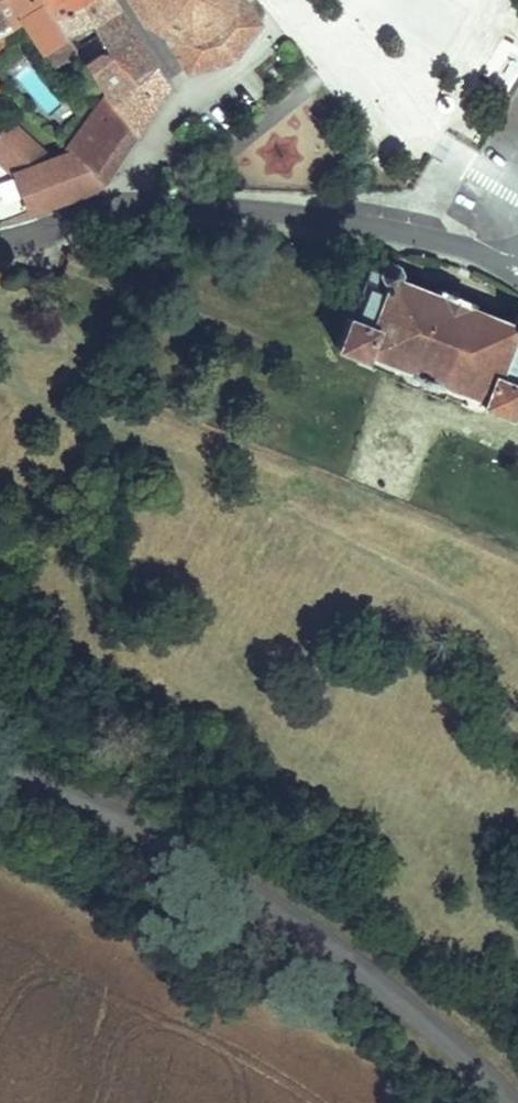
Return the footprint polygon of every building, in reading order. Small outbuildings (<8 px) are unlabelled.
[(46,0),(0,0),(0,34),(20,22),(36,58),(69,40),(57,20),(46,0)] [(57,20),(89,0),(46,0),(57,20)] [(57,20),(69,40),(89,27),(116,8),(110,0),(89,0),(57,20)] [(143,23),(166,40),(170,46),(188,72),(232,58),(257,26),(247,12),(245,9),(239,0),(129,0),(143,23)] [(154,66),(116,8),(89,27),(109,56),(86,68),(103,97),(109,105),(112,108),(154,66)] [(135,136),(167,87),(154,66),(112,108),(135,136)] [(135,136),(112,108),(109,105),(68,156),(100,186),(104,183),(135,136)] [(100,186),(68,156),(48,166),(6,132),(0,139),(0,171),(13,182),(28,219),(38,216),(65,205),(78,199),(94,190),(100,186)] [(194,183),(195,171),(175,170),(174,181),(194,183)] [(394,272),(378,318),(349,309),(336,349),(374,361),(377,353),(491,390),(488,401),(517,411),(517,375),(511,373),(517,350),(517,311),(394,272)]
